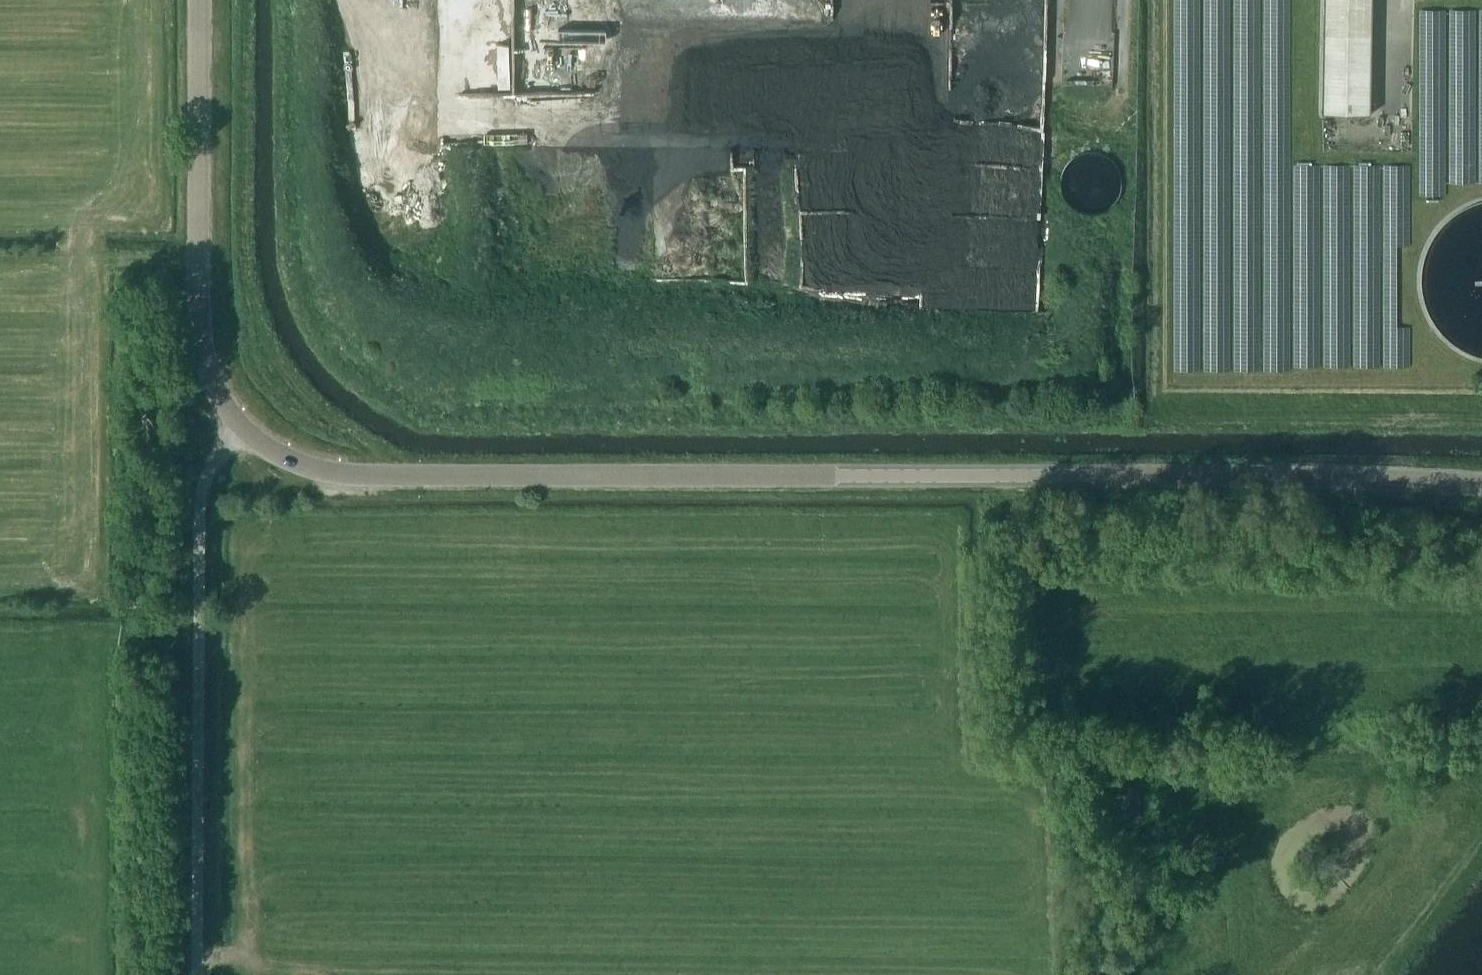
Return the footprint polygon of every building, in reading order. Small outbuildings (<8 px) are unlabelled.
[(1370,113),(1372,0),(1324,0),(1322,112),(1370,113)]
